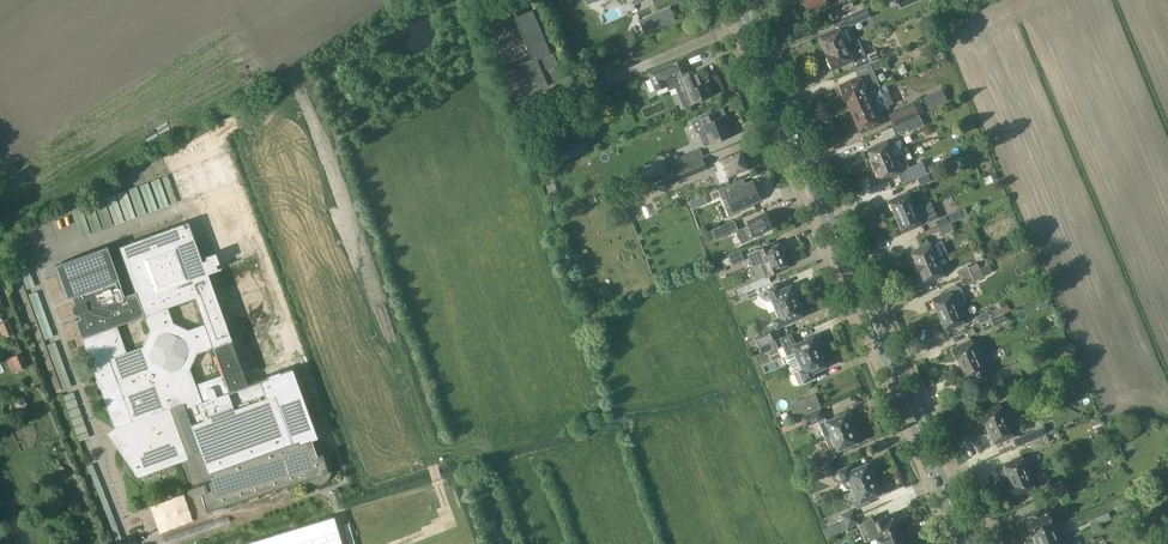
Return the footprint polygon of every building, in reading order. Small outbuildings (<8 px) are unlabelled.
[(834,9),(838,19),(857,11),(855,6),(853,2),(834,9)] [(670,7),(640,20),(645,32),(675,20),(670,8),(670,7)] [(833,21),(837,30),(840,29),(849,25),(871,16),(867,7),(857,11),(838,19),(833,21)] [(521,63),(520,63),(513,66),(525,94),(562,78),(559,71),(557,72),(554,66),(559,64),(553,50),(550,51),(532,11),(517,17),(534,59),(521,65),(521,63)] [(826,53),(847,45),(853,43),(856,41),(849,25),(840,29),(837,30),(821,37),(827,52),(826,53)] [(853,43),(847,45),(826,53),(833,69),(852,61),(856,69),(863,66),(869,64),(880,59),(877,52),(866,56),(866,55),(859,58),(858,57),(859,54),(858,50),(855,49),(853,43)] [(884,48),(878,51),(880,57),(886,54),(884,48)] [(571,64),(577,60),(574,54),(568,57),(571,64)] [(860,78),(841,86),(847,102),(849,102),(880,88),(873,70),(887,64),(885,57),(880,59),(869,64),(863,66),(866,73),(859,76),(860,78)] [(683,58),(649,72),(650,76),(656,90),(668,86),(670,90),(677,87),(676,84),(676,82),(674,78),(680,75),(687,90),(680,93),(686,107),(715,95),(709,81),(704,84),(702,79),(698,70),(689,74),(688,72),(689,71),(685,62),(683,58)] [(880,88),(849,102),(851,108),(850,109),(857,125),(858,124),(862,132),(886,122),(876,99),(882,96),(881,94),(887,92),(885,86),(880,88)] [(928,109),(948,100),(944,89),(924,98),(928,109)] [(913,105),(890,115),(895,125),(898,124),(918,116),(918,115),(913,105)] [(540,107),(517,116),(520,123),(542,113),(540,107)] [(727,115),(726,116),(723,109),(712,113),(711,111),(712,111),(712,110),(700,115),(700,116),(700,115),(701,118),(706,130),(699,133),(705,148),(713,144),(720,141),(720,142),(723,141),(723,140),(734,135),(729,122),(730,122),(731,122),(727,114),(727,115)] [(920,115),(918,116),(898,124),(895,125),(899,133),(909,128),(911,130),(924,124),(920,115)] [(976,128),(974,123),(968,126),(970,131),(976,128)] [(888,129),(881,132),(884,140),(892,137),(888,129)] [(870,152),(869,153),(874,166),(875,166),(893,158),(903,153),(900,147),(896,149),(893,142),(888,144),(887,143),(887,142),(870,150),(870,152)] [(567,148),(561,150),(566,161),(572,158),(567,148)] [(655,165),(646,168),(650,178),(668,171),(667,170),(704,155),(700,148),(678,157),(677,153),(663,159),(664,161),(655,165)] [(729,180),(728,176),(738,172),(738,171),(747,167),(741,151),(730,156),(730,155),(715,162),(719,170),(716,172),(721,183),(729,180)] [(680,166),(685,177),(685,178),(708,169),(703,157),(680,166)] [(875,166),(874,166),(879,178),(880,178),(881,177),(881,178),(882,179),(899,172),(893,158),(875,166)] [(923,162),(899,172),(903,182),(902,183),(903,183),(917,177),(928,173),(927,170),(926,168),(923,162)] [(928,173),(917,177),(921,185),(933,180),(932,180),(939,177),(936,169),(929,172),(928,173)] [(744,178),(710,192),(713,200),(722,196),(727,194),(734,211),(743,207),(745,210),(755,205),(754,203),(761,200),(753,181),(746,184),(744,178)] [(635,201),(630,189),(621,193),(625,204),(635,201)] [(915,191),(890,202),(897,217),(924,206),(923,205),(921,206),(915,191)] [(699,197),(689,201),(693,209),(702,205),(699,197)] [(332,472),(332,471),(333,467),(333,466),(332,465),(332,464),(332,463),(332,462),(332,461),(331,460),(331,459),(331,458),(330,457),(330,456),(329,455),(329,454),(328,453),(328,452),(327,451),(327,450),(326,450),(325,449),(325,448),(324,448),(323,446),(321,445),(320,444),(319,444),(317,444),(314,445),(312,440),(318,438),(293,369),(294,369),(295,368),(295,367),(296,367),(296,366),(296,365),(296,364),(296,363),(296,362),(295,362),(295,361),(294,361),(293,360),(292,360),(291,360),(290,360),(289,360),(284,362),(283,360),(283,359),(283,358),(285,356),(285,355),(285,354),(285,353),(279,335),(272,338),(252,345),(251,341),(249,335),(282,322),(257,253),(251,236),(251,235),(239,203),(222,209),(223,210),(234,241),(241,259),(218,268),(216,264),(220,263),(216,252),(206,256),(208,259),(203,261),(195,239),(189,221),(120,246),(126,263),(128,266),(133,280),(137,291),(125,295),(117,272),(107,246),(56,264),(64,286),(64,287),(68,298),(73,296),(76,304),(74,305),(73,306),(73,308),(73,310),(74,312),(75,313),(77,313),(79,313),(81,318),(76,319),(115,428),(123,445),(125,448),(127,447),(138,477),(180,462),(184,460),(193,487),(192,487),(190,488),(189,490),(189,491),(189,493),(190,494),(191,495),(193,496),(195,496),(202,493),(208,510),(298,482),(298,481),(298,479),(302,479),(303,480),(305,480),(306,480),(308,481),(310,482),(311,483),(312,483),(313,484),(314,484),(316,484),(317,484),(318,484),(319,484),(321,484),(322,484),(323,483),(324,483),(325,483),(325,482),(326,482),(327,481),(328,481),(328,480),(329,479),(330,478),(331,477),(331,476),(331,475),(332,474),(332,473),(332,472)] [(924,206),(897,217),(903,232),(922,223),(923,225),(931,222),(924,206)] [(939,228),(951,223),(969,215),(965,207),(936,220),(938,226),(939,228)] [(744,228),(737,231),(742,243),(750,240),(756,237),(755,236),(764,232),(763,230),(772,226),(771,223),(772,222),(770,218),(768,218),(767,214),(746,223),(748,226),(744,228)] [(719,227),(712,230),(716,239),(737,230),(738,229),(735,221),(733,222),(719,227)] [(951,223),(939,228),(943,236),(954,231),(951,223)] [(759,242),(761,247),(755,250),(756,250),(748,254),(754,267),(761,263),(784,254),(779,243),(777,243),(776,241),(770,243),(768,238),(759,242)] [(938,260),(937,259),(948,254),(942,240),(913,252),(914,255),(913,255),(918,268),(938,260)] [(784,254),(761,263),(754,267),(752,267),(757,280),(787,267),(786,264),(788,263),(784,254)] [(944,274),(938,260),(918,268),(924,280),(925,280),(926,282),(944,274)] [(980,269),(980,268),(978,263),(969,266),(968,265),(957,269),(960,277),(980,269)] [(990,264),(980,268),(980,269),(960,277),(964,285),(985,276),(984,275),(993,271),(990,264)] [(756,287),(771,281),(769,276),(753,282),(736,288),(739,295),(747,291),(746,291),(756,287)] [(771,281),(756,287),(746,291),(747,291),(749,298),(760,293),(761,295),(762,296),(764,297),(764,298),(766,299),(768,299),(770,300),(771,300),(773,299),(774,299),(778,308),(798,300),(792,285),(779,290),(777,285),(774,286),(772,280),(771,281)] [(935,301),(933,302),(935,308),(937,307),(940,314),(958,306),(962,305),(968,302),(961,286),(958,288),(956,284),(948,287),(950,292),(934,299),(935,301)] [(1039,309),(1049,305),(1046,297),(1036,301),(1039,309)] [(798,300),(778,308),(782,316),(774,319),(777,325),(804,314),(798,300)] [(958,306),(940,314),(943,321),(941,321),(944,327),(945,327),(946,329),(964,321),(964,319),(968,318),(965,310),(962,305),(958,306)] [(989,311),(977,316),(980,324),(997,316),(994,309),(989,311)] [(997,316),(980,324),(984,331),(995,327),(995,326),(1000,324),(997,316)] [(14,333),(9,319),(0,323),(0,330),(3,337),(14,333)] [(755,338),(770,342),(781,338),(777,328),(755,338)] [(814,336),(796,344),(791,333),(781,338),(770,342),(773,349),(784,344),(789,355),(787,356),(786,358),(787,362),(790,363),(790,364),(820,352),(814,336)] [(11,349),(19,345),(17,340),(8,344),(11,349)] [(986,345),(981,347),(978,340),(973,342),(973,341),(953,349),(958,359),(959,358),(962,364),(985,354),(989,352),(986,345)] [(22,352),(5,359),(11,373),(28,366),(22,352)] [(794,372),(794,371),(799,384),(814,377),(811,372),(826,365),(820,352),(790,364),(791,365),(790,367),(791,371),(794,372)] [(991,368),(985,354),(962,364),(968,378),(977,374),(979,379),(986,376),(984,371),(991,368)] [(1017,362),(1000,369),(1005,383),(1018,381),(1024,378),(1017,362)] [(800,416),(821,408),(822,407),(816,393),(790,404),(796,418),(800,416)] [(1013,419),(1009,412),(1006,403),(981,414),(986,423),(987,423),(990,429),(1013,419)] [(821,408),(800,416),(805,426),(817,420),(825,438),(852,427),(846,412),(826,420),(821,408)] [(83,419),(72,423),(78,441),(90,437),(83,419)] [(1013,419),(990,429),(996,443),(1014,435),(1013,434),(1018,432),(1015,424),(1013,419)] [(1029,442),(1047,435),(1043,426),(1013,439),(1017,447),(1029,441),(1029,442)] [(825,438),(829,448),(824,450),(827,459),(813,465),(816,472),(835,464),(832,458),(836,456),(834,451),(858,441),(852,427),(825,438)] [(1050,442),(1047,435),(1029,442),(1033,449),(1050,442)] [(1029,464),(1031,463),(1028,456),(1024,458),(1023,457),(1005,465),(1011,480),(1029,473),(1029,472),(1032,471),(1029,464)] [(835,464),(816,472),(819,479),(833,473),(835,479),(844,483),(847,490),(854,487),(874,479),(868,463),(851,470),(849,465),(837,470),(835,464)] [(1029,473),(1011,480),(1013,485),(1011,485),(1015,495),(1035,487),(1035,486),(1040,484),(1036,476),(1032,478),(1029,473)] [(869,497),(880,493),(874,479),(854,487),(859,499),(854,501),(858,509),(871,503),(869,497)] [(1065,488),(1062,483),(1061,480),(1048,486),(1051,494),(1065,488)] [(1065,488),(1051,494),(1049,494),(1052,501),(1058,498),(1059,499),(1071,493),(1069,487),(1068,487),(1065,488)] [(1032,535),(1062,523),(1054,506),(1048,508),(1048,507),(1025,517),(1032,535)] [(845,521),(857,516),(854,509),(842,514),(845,521)] [(353,510),(244,543),(363,543),(353,510)] [(876,537),(897,528),(891,515),(886,517),(885,516),(871,522),(869,517),(862,521),(863,523),(859,525),(866,541),(875,537),(876,537)] [(860,523),(857,516),(845,521),(848,528),(860,523)] [(1062,523),(1032,535),(1035,542),(1037,541),(1038,543),(1053,543),(1062,540),(1061,540),(1059,535),(1066,532),(1062,523)] [(897,528),(876,537),(879,543),(902,543),(903,543),(897,528)]
